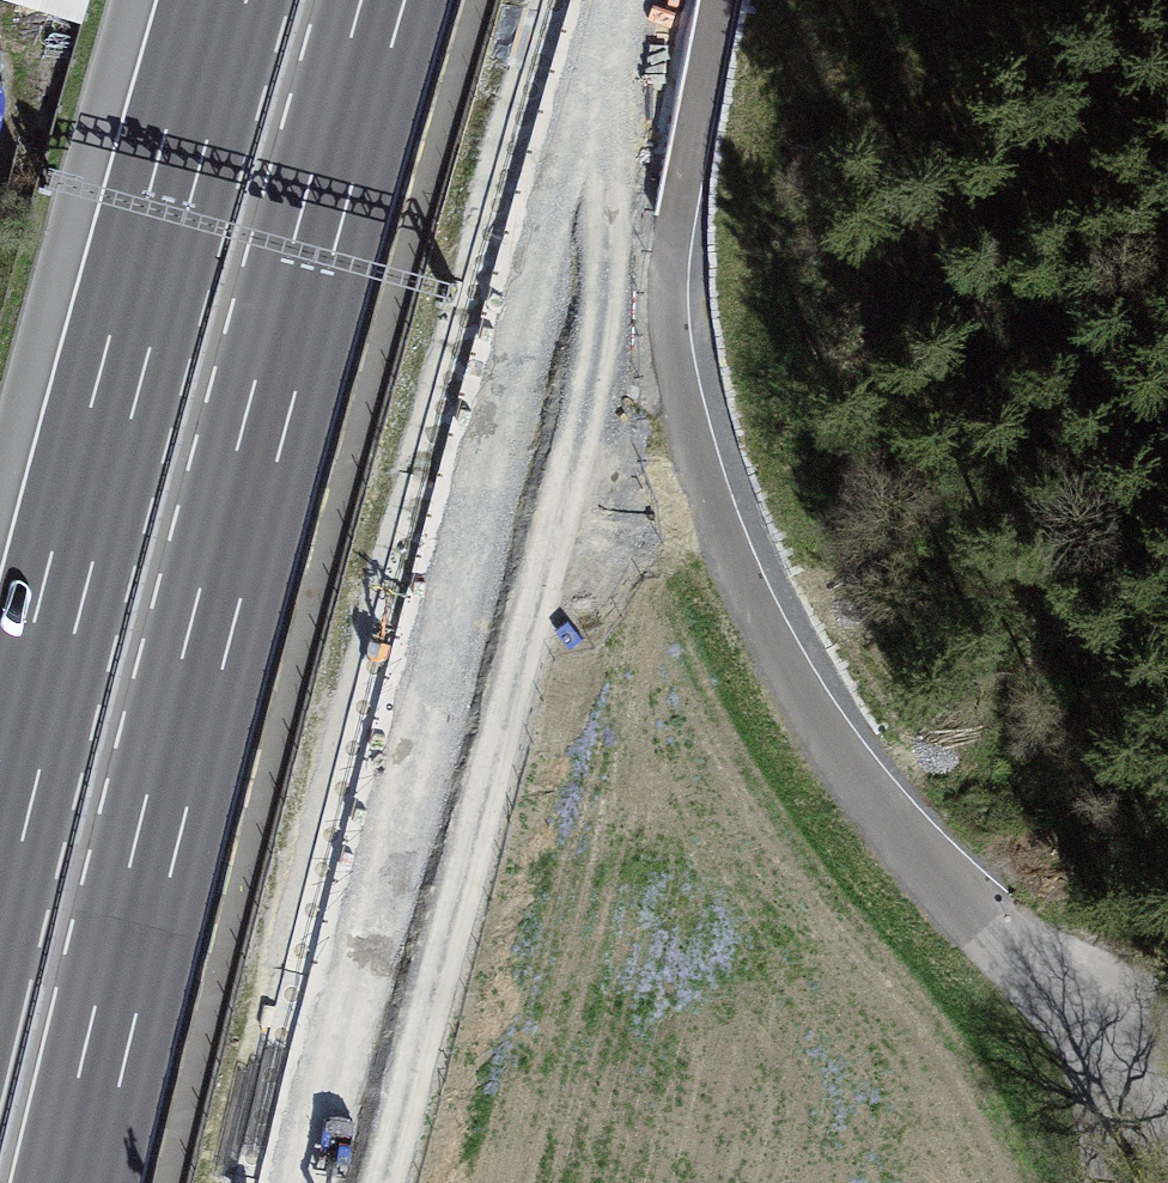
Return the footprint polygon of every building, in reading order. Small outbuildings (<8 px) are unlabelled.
[(97,0),(21,0),(93,18),(97,0)]
